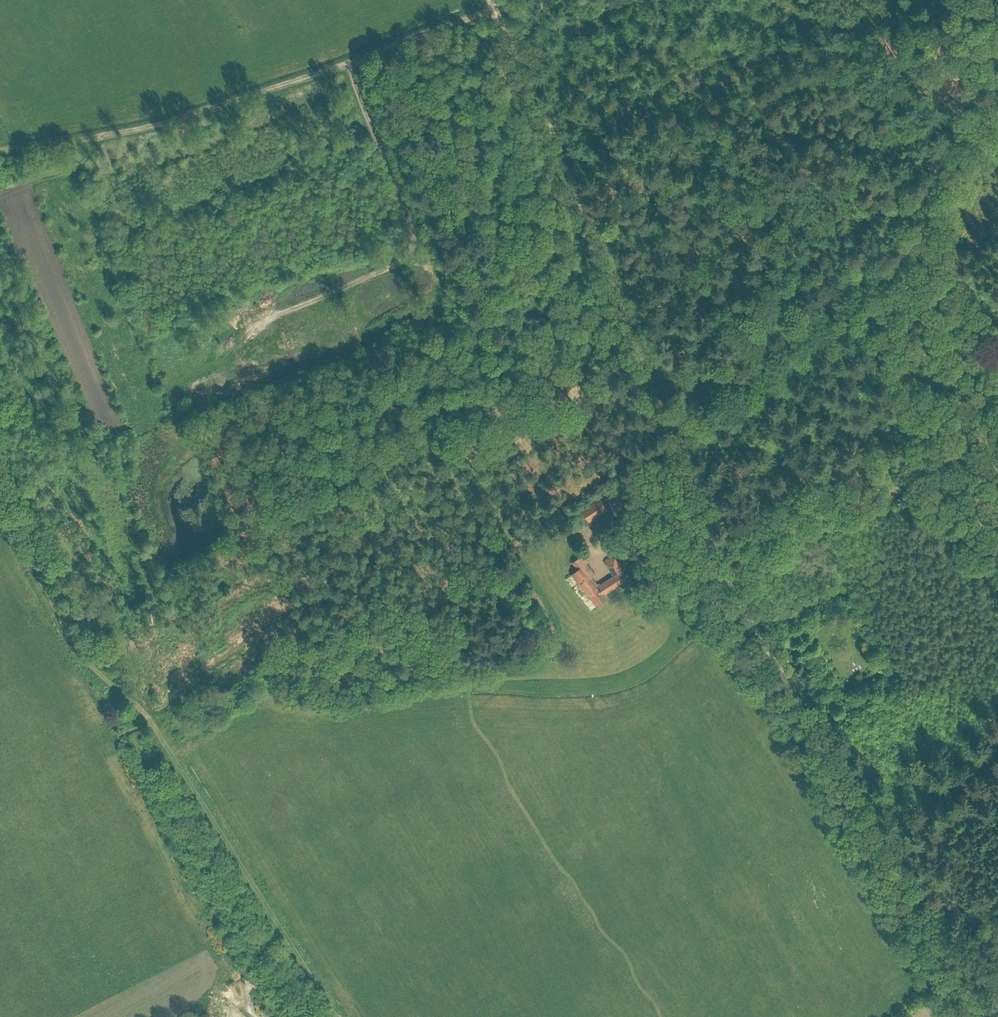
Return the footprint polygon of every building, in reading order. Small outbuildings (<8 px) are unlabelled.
[(582,510),(589,520),(596,515),(589,505),(582,510)] [(594,573),(587,563),(589,561),(583,554),(572,562),(577,569),(572,574),(597,605),(608,597),(605,593),(628,578),(614,558),(606,563),(614,575),(598,585),(591,576),(594,573)]
